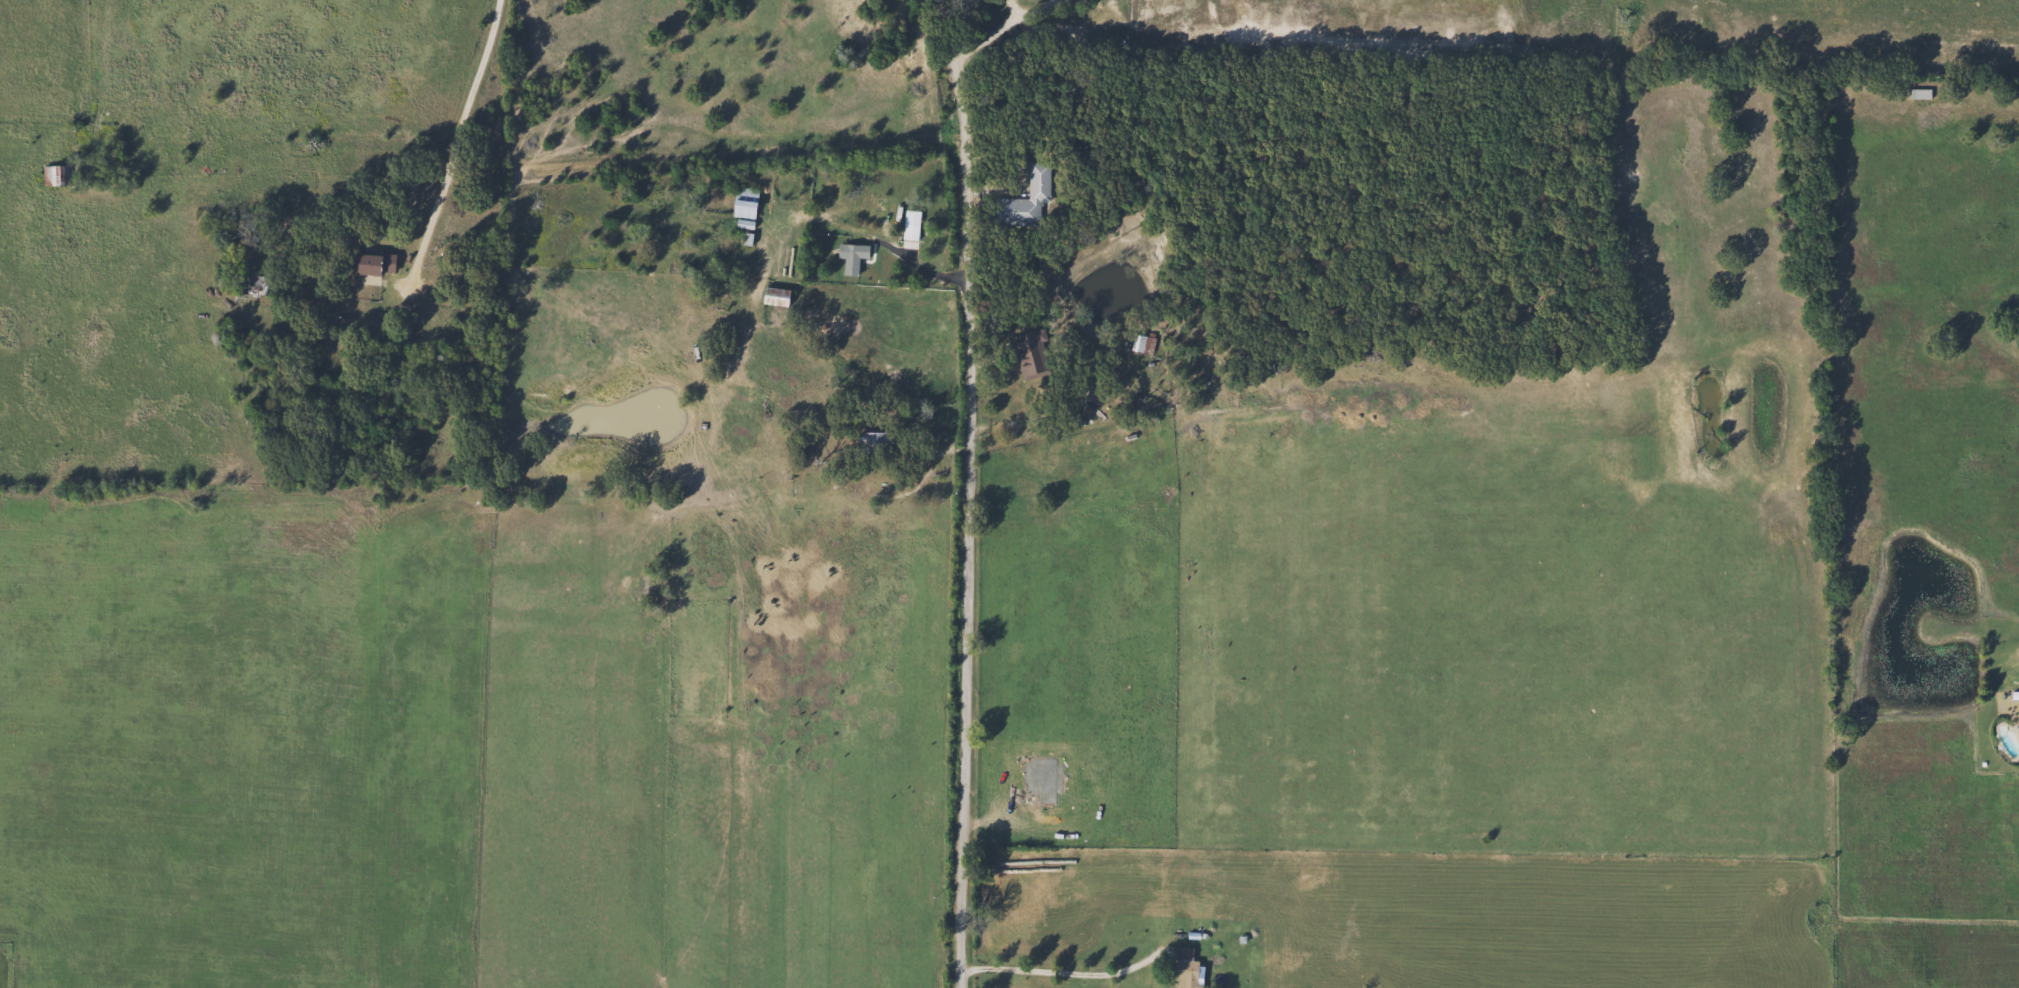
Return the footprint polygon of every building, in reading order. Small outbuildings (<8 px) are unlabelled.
[(1929,98),(1908,98),(1908,89),(1929,89),(1929,98)] [(1038,225),(991,225),(991,198),(1027,198),(1027,162),(1047,162),(1047,202),(1038,202),(1038,225)] [(41,165),(69,165),(69,184),(41,184),(41,165)] [(756,188),(754,219),(730,216),(733,186),(756,188)] [(917,226),(902,224),(904,210),(919,212),(917,226)] [(836,258),(837,243),(868,245),(867,258),(857,257),(856,275),(842,274),(843,258),(836,258)] [(392,274),(350,274),(350,253),(392,253),(392,274)] [(263,296),(237,296),(237,276),(263,276),(263,296)] [(789,291),(786,308),(759,303),(762,285),(789,291)] [(1131,352),(1131,336),(1147,336),(1147,352),(1131,352)] [(857,454),(857,433),(887,433),(887,454),(857,454)] [(1201,985),(1201,987),(1176,987),(1176,981),(1170,980),(1170,960),(1180,961),(1181,948),(1192,948),(1191,960),(1197,961),(1197,985),(1201,985)]
